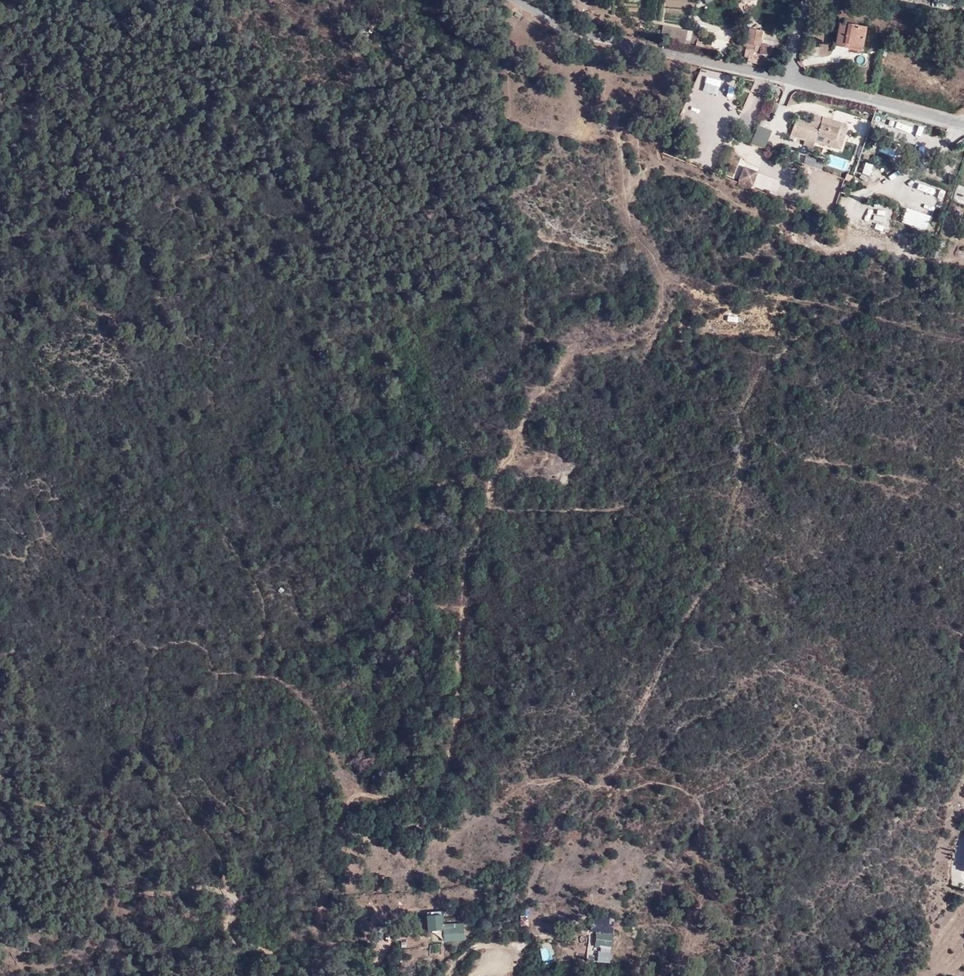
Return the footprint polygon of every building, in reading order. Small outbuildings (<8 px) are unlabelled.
[(845,43),(863,46),(866,27),(840,23),(836,45),(842,47),(844,46),(845,44),(845,43)] [(693,31),(663,25),(661,37),(691,43),(693,31)] [(763,31),(749,28),(746,43),(747,44),(744,58),(748,58),(748,62),(768,66),(772,46),(760,44),(763,31)] [(363,29),(358,35),(366,41),(370,34),(374,37),(376,34),(370,30),(369,33),(363,29)] [(712,42),(698,39),(696,48),(710,50),(712,42)] [(823,118),(821,124),(840,129),(841,123),(823,118)] [(807,132),(809,123),(795,119),(791,136),(810,141),(812,134),(807,132)] [(836,141),(843,143),(848,127),(844,122),(842,121),(841,123),(840,129),(836,141)] [(758,123),(750,142),(764,148),(772,129),(758,123)] [(820,126),(809,123),(807,132),(812,134),(810,141),(816,143),(820,126)] [(821,124),(820,126),(816,143),(837,149),(844,145),(844,144),(843,143),(836,141),(840,129),(821,124)] [(870,174),(873,164),(865,161),(862,172),(870,174)] [(751,188),(758,170),(744,165),(737,183),(751,188)] [(764,175),(761,184),(775,189),(778,180),(764,175)] [(822,196),(829,183),(817,176),(810,190),(822,196)] [(955,196),(963,199),(963,188),(958,186),(955,196)] [(918,195),(916,201),(933,204),(934,198),(918,195)] [(906,206),(901,221),(926,230),(931,215),(906,206)] [(442,930),(443,940),(464,939),(463,922),(443,923),(443,912),(425,913),(426,931),(442,930)] [(611,947),(613,918),(590,917),(589,930),(594,930),(593,946),(611,947)] [(609,961),(609,948),(596,948),(596,961),(609,961)]
